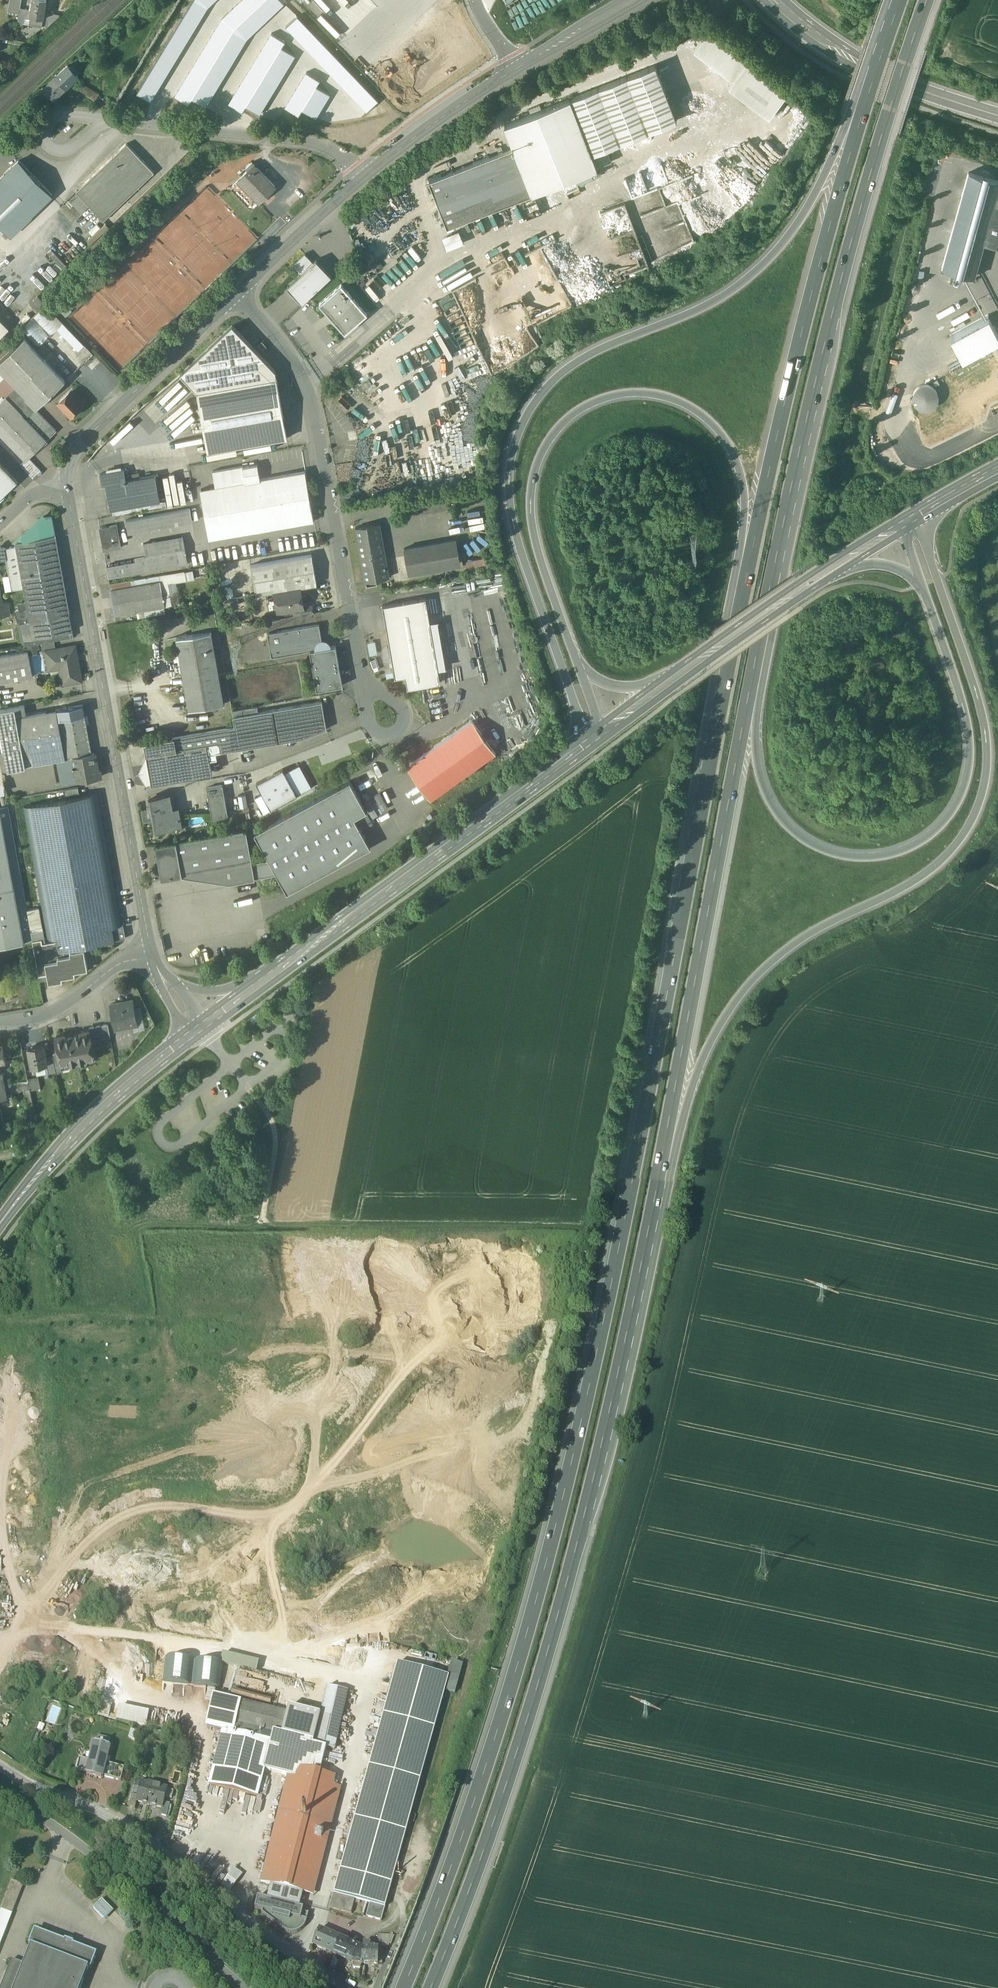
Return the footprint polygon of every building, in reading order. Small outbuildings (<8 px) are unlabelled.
[(9,2),(10,2),(8,11),(19,12),(20,8),(21,0),(10,0),(9,2)] [(31,10),(30,16),(43,18),(46,0),(33,0),(31,10)] [(209,6),(215,0),(194,0),(136,93),(150,101),(209,6)] [(247,38),(284,3),(281,0),(243,0),(220,22),(179,90),(205,106),(247,38)] [(26,9),(20,8),(19,12),(17,22),(24,23),(25,18),(26,9)] [(43,18),(30,16),(30,19),(29,24),(42,26),(43,18)] [(367,111),(378,101),(298,16),(287,27),(367,111)] [(747,61),(708,31),(694,49),(734,79),(747,61)] [(285,41),(272,33),(229,104),(242,112),(246,106),(259,114),(295,55),(282,47),(285,41)] [(788,92),(747,61),(734,79),(729,86),(769,117),(788,92)] [(655,65),(570,98),(592,153),(677,120),(655,65)] [(68,66),(56,77),(66,88),(78,76),(75,74),(78,71),(73,66),(71,68),(68,66)] [(306,73),(285,107),(298,116),(302,110),(316,119),(330,96),(316,87),(320,81),(306,73)] [(66,88),(56,77),(44,88),(47,91),(44,93),(49,98),(52,96),(54,99),(66,88)] [(91,90),(82,84),(78,90),(88,96),(91,90)] [(99,95),(91,90),(88,96),(96,101),(99,95)] [(570,98),(505,124),(513,146),(514,146),(532,193),(597,167),(592,153),(570,98)] [(127,143),(76,192),(104,221),(154,172),(127,143)] [(513,146),(429,179),(447,226),(532,193),(514,146),(513,146)] [(0,180),(0,227),(9,236),(52,196),(20,161),(0,180)] [(275,187),(255,165),(250,169),(248,171),(242,177),(260,196),(269,187),(272,190),(275,187)] [(968,172),(942,269),(975,278),(985,240),(986,238),(997,241),(997,180),(968,172)] [(260,196),(242,177),(237,182),(258,203),(272,190),(269,187),(260,196)] [(670,188),(661,189),(663,204),(672,203),(670,188)] [(459,230),(442,237),(447,250),(464,243),(459,230)] [(305,254),(292,266),(300,275),(313,262),(305,254)] [(300,275),(287,287),(302,303),(331,275),(316,260),(313,262),(300,275)] [(367,313),(342,284),(320,303),(345,332),(367,313)] [(437,295),(438,303),(454,303),(454,295),(437,295)] [(56,327),(75,348),(80,342),(44,304),(22,325),(39,343),(56,327)] [(951,336),(962,356),(997,336),(997,332),(989,315),(951,336)] [(0,320),(0,336),(8,328),(0,320)] [(275,371),(232,325),(180,375),(197,392),(276,378),(275,371)] [(962,356),(966,363),(981,355),(997,346),(997,336),(962,356)] [(0,359),(0,371),(15,387),(36,409),(65,381),(24,337),(0,359)] [(267,347),(262,341),(258,345),(263,351),(267,347)] [(96,359),(88,367),(92,371),(100,363),(96,359)] [(5,396),(15,387),(0,371),(0,401),(5,396)] [(276,378),(197,392),(208,452),(287,438),(276,378)] [(930,410),(934,408),(938,403),(939,398),(938,393),(936,389),(932,386),(927,384),(921,385),(917,388),(914,392),(912,397),(913,402),(916,406),(920,409),(925,411),(930,410)] [(36,409),(15,387),(5,396),(26,418),(35,409),(36,409)] [(70,391),(58,403),(71,417),(84,405),(70,391)] [(5,396),(0,401),(0,436),(24,461),(25,461),(28,458),(47,440),(26,418),(5,396)] [(56,431),(35,409),(26,418),(47,440),(56,431)] [(41,471),(28,458),(25,461),(24,461),(20,465),(33,479),(41,471)] [(2,494),(1,493),(16,479),(0,463),(0,495),(2,494)] [(243,467),(242,467),(245,482),(255,480),(260,479),(258,464),(243,467)] [(243,466),(213,471),(215,487),(245,482),(242,467),(243,467),(243,466)] [(124,470),(100,474),(102,485),(106,485),(105,484),(126,480),(124,470)] [(260,479),(255,480),(258,495),(217,502),(221,523),(311,507),(305,471),(260,479)] [(126,480),(105,484),(106,485),(110,510),(160,501),(155,475),(126,480)] [(215,487),(200,490),(203,504),(217,502),(258,495),(255,480),(215,487)] [(217,502),(203,504),(206,525),(221,523),(217,502)] [(221,523),(206,525),(209,540),(314,521),(311,507),(221,523)] [(190,509),(126,520),(128,532),(192,521),(190,509)] [(52,517),(37,519),(41,538),(55,535),(52,517)] [(379,523),(355,528),(365,582),(389,577),(379,523)] [(117,525),(100,528),(102,543),(104,551),(121,548),(120,540),(117,525)] [(41,538),(16,542),(16,546),(24,588),(28,608),(30,621),(69,614),(55,535),(41,538)] [(183,537),(143,544),(145,556),(185,549),(183,537)] [(456,539),(404,549),(408,570),(460,561),(456,539)] [(16,546),(5,549),(7,559),(9,575),(12,590),(24,588),(16,546)] [(185,549),(145,556),(146,559),(148,571),(188,564),(185,549)] [(312,554),(251,565),(256,595),(267,593),(274,592),(300,587),(317,584),(312,554)] [(146,559),(106,567),(109,578),(148,571),(146,559)] [(167,574),(130,581),(131,586),(161,581),(161,584),(168,583),(167,576),(167,574)] [(177,574),(167,576),(168,583),(181,580),(180,574),(177,575),(177,574)] [(9,575),(3,576),(6,591),(12,590),(9,575)] [(130,581),(110,584),(111,590),(131,586),(130,581)] [(131,586),(111,590),(115,616),(165,607),(161,584),(161,581),(131,586)] [(300,587),(274,592),(278,612),(294,609),(302,607),(301,606),(300,600),(302,598),(300,587)] [(10,612),(9,604),(1,601),(0,596),(0,614),(10,612)] [(426,598),(383,605),(395,677),(405,675),(408,688),(440,682),(426,598)] [(311,604),(301,606),(302,607),(294,609),(295,616),(313,613),(311,604)] [(28,608),(16,610),(18,623),(30,621),(28,608)] [(69,614),(30,621),(18,623),(22,646),(41,643),(54,640),(74,637),(69,614)] [(319,624),(268,633),(272,657),(304,651),(310,650),(312,661),(313,663),(312,663),(317,690),(327,688),(327,687),(330,687),(343,685),(340,670),(339,670),(339,665),(336,646),(331,647),(330,645),(329,643),(326,640),(324,640),(322,640),(319,624)] [(211,632),(176,638),(189,710),(223,704),(211,632)] [(54,640),(41,643),(43,653),(46,652),(46,651),(56,649),(54,640)] [(56,649),(46,651),(46,652),(48,665),(59,663),(63,684),(82,681),(75,646),(56,649)] [(0,656),(0,682),(13,680),(14,682),(22,680),(21,678),(32,676),(28,651),(0,656)] [(322,701),(233,717),(235,726),(237,737),(239,749),(303,737),(327,728),(322,701)] [(0,709),(0,726),(5,752),(0,753),(0,760),(2,771),(26,766),(16,717),(27,715),(25,705),(0,709)] [(83,705),(58,709),(67,759),(75,757),(94,754),(94,753),(92,754),(83,705)] [(27,715),(16,717),(26,766),(58,760),(67,759),(58,709),(27,715)] [(473,720),(407,766),(431,799),(496,752),(473,720)] [(229,727),(174,737),(177,750),(146,755),(151,785),(212,774),(208,754),(233,750),(231,738),(229,727)] [(174,737),(144,742),(146,755),(177,750),(174,737)] [(94,754),(75,757),(79,781),(101,777),(99,770),(97,771),(94,754)] [(67,759),(58,760),(62,783),(79,781),(75,757),(67,759)] [(285,773),(297,796),(310,789),(298,766),(285,773)] [(283,769),(257,784),(271,810),(297,796),(285,773),(283,769)] [(367,811),(350,780),(255,833),(269,859),(277,873),(287,892),(371,847),(354,817),(367,811)] [(222,786),(207,789),(212,820),(228,817),(222,786)] [(66,789),(64,789),(65,796),(79,794),(78,787),(66,789)] [(98,793),(24,806),(47,938),(57,937),(58,941),(60,950),(84,946),(84,950),(92,948),(91,944),(115,940),(112,927),(122,925),(98,793)] [(176,795),(148,800),(154,831),(163,829),(162,823),(180,820),(176,795)] [(0,808),(0,947),(33,941),(8,806),(0,808)] [(367,812),(357,818),(363,829),(373,823),(367,812)] [(243,829),(176,841),(182,871),(226,863),(249,859),(243,829)] [(176,841),(157,845),(162,877),(182,874),(182,871),(176,841)] [(249,859),(226,863),(229,881),(252,877),(249,863),(249,859)] [(269,859),(249,863),(252,877),(277,873),(269,859)] [(226,863),(182,871),(182,874),(229,881),(226,863)] [(122,925),(112,927),(115,940),(126,938),(123,925),(122,925)] [(58,941),(43,943),(42,939),(33,941),(39,976),(46,974),(47,974),(48,974),(49,982),(63,980),(62,977),(75,974),(75,971),(88,969),(84,950),(84,946),(60,950),(58,941)] [(133,1003),(122,1005),(119,1002),(111,1004),(115,1029),(137,1025),(133,1003)] [(108,1024),(88,1027),(89,1029),(90,1029),(92,1040),(111,1036),(108,1024)] [(70,1035),(65,1036),(65,1034),(56,1036),(59,1051),(61,1060),(62,1059),(67,1058),(68,1061),(70,1063),(87,1060),(88,1057),(88,1055),(94,1053),(92,1040),(90,1029),(89,1029),(81,1031),(82,1033),(70,1035)] [(44,1044),(29,1047),(32,1067),(47,1064),(48,1064),(47,1057),(44,1044)] [(59,1051),(53,1053),(54,1056),(55,1066),(62,1064),(63,1064),(62,1059),(61,1060),(59,1051)] [(54,1056),(47,1057),(48,1064),(47,1064),(49,1072),(56,1071),(55,1066),(54,1056)] [(70,1063),(68,1061),(67,1058),(62,1059),(63,1064),(62,1064),(63,1069),(71,1068),(70,1063)] [(39,1077),(28,1079),(29,1081),(30,1088),(30,1089),(33,1089),(41,1087),(39,1077)] [(7,1094),(7,1097),(0,1098),(0,1103),(0,1104),(8,1103),(8,1104),(14,1103),(12,1093),(7,1094)] [(449,1676),(398,1662),(334,1894),(385,1908),(449,1676)] [(207,1728),(224,1731),(210,1786),(257,1798),(264,1770),(288,1776),(295,1778),(298,1769),(320,1774),(326,1748),(335,1750),(347,1691),(328,1686),(321,1717),(287,1709),(286,1713),(214,1696),(207,1728)] [(116,1705),(113,1720),(143,1726),(147,1711),(116,1705)] [(110,1740),(98,1737),(97,1743),(102,1744),(102,1743),(104,1744),(104,1745),(109,1746),(110,1740)] [(88,1772),(87,1775),(102,1779),(108,1757),(110,1747),(109,1746),(104,1745),(104,1744),(102,1743),(102,1744),(97,1743),(95,1743),(93,1753),(88,1772)] [(87,1760),(79,1758),(76,1769),(88,1772),(93,1753),(90,1752),(87,1760)] [(109,1764),(106,1763),(103,1776),(121,1781),(124,1768),(109,1764)] [(295,1778),(288,1776),(261,1880),(307,1892),(314,1894),(341,1789),(333,1786),(335,1778),(320,1774),(298,1769),(295,1778)] [(155,1785),(141,1781),(138,1796),(136,1801),(137,1802),(150,1805),(155,1785)] [(168,1788),(155,1785),(150,1805),(162,1808),(163,1808),(164,1803),(168,1788)] [(138,1796),(132,1794),(129,1807),(135,1808),(137,1802),(136,1801),(138,1796)] [(170,1804),(164,1803),(163,1808),(162,1808),(160,1815),(167,1817),(170,1804)] [(231,1865),(218,1882),(229,1891),(242,1874),(231,1865)] [(24,1885),(12,1880),(0,1909),(12,1914),(24,1885)] [(307,1892),(267,1882),(259,1915),(294,1943),(295,1942),(307,1892)] [(355,1900),(334,1894),(330,1909),(352,1914),(355,1900)] [(91,1908),(103,1920),(112,1911),(100,1899),(91,1908)] [(341,1939),(319,1930),(313,1945),(334,1954),(341,1939)] [(37,1931),(34,1932),(30,1943),(31,1946),(24,1965),(12,1960),(1,1987),(81,1987),(89,1969),(92,1967),(96,1957),(95,1953),(74,1945),(74,1944),(65,1940),(65,1942),(37,1931)] [(361,1944),(356,1939),(349,1935),(346,1942),(341,1939),(334,1954),(352,1962),(352,1963),(353,1963),(353,1967),(361,1968),(361,1964),(362,1964),(363,1950),(363,1949),(360,1948),(361,1944)] [(363,1949),(363,1950),(362,1964),(378,1965),(379,1949),(370,1949),(363,1949)]
